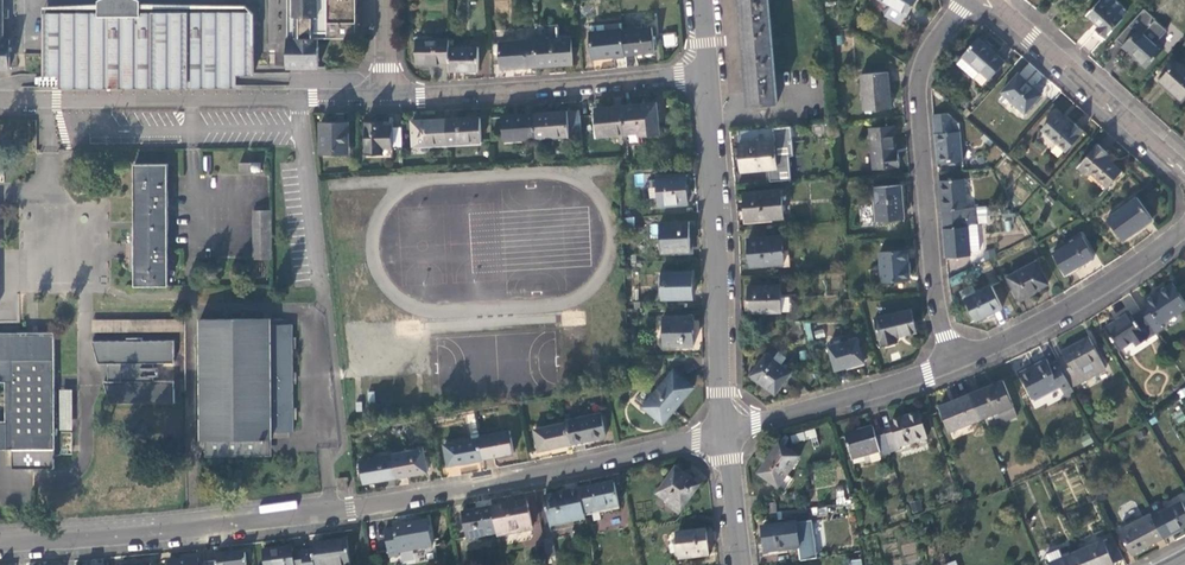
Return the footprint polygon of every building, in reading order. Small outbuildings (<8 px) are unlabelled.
[(321,39),(358,40),(358,0),(289,0),(289,39),(321,39)] [(743,11),(742,11),(742,18),(743,18),(746,47),(748,72),(746,73),(747,83),(749,82),(751,104),(779,101),(770,0),(742,0),(743,11)] [(889,5),(883,15),(891,20),(892,17),(899,21),(904,21),(906,16),(908,16),(917,0),(880,0),(889,5)] [(1107,37),(1123,19),(1122,18),(1127,12),(1127,9),(1117,0),(1103,0),(1103,1),(1102,0),(1090,14),(1101,24),(1097,29),(1107,37)] [(187,10),(186,8),(133,8),(133,4),(108,4),(108,8),(73,7),(73,15),(39,15),(39,53),(38,74),(54,75),(54,87),(110,86),(148,86),(235,85),(235,73),(254,73),(253,14),(246,8),(206,8),(199,14),(198,14),(198,10),(191,10),(187,10)] [(73,7),(39,7),(39,15),(73,15),(73,7)] [(1156,19),(1145,8),(1118,38),(1125,45),(1124,46),(1135,56),(1136,55),(1143,61),(1142,62),(1147,67),(1163,49),(1156,43),(1167,30),(1156,19)] [(653,25),(624,27),(627,53),(643,51),(656,50),(653,25)] [(536,26),(528,26),(529,38),(537,38),(536,26)] [(611,54),(627,53),(624,27),(592,31),(594,56),(611,54)] [(663,33),(663,46),(676,46),(676,33),(663,33)] [(543,37),(537,38),(539,64),(555,63),(573,62),(571,35),(543,37)] [(0,38),(0,67),(10,66),(10,38),(5,38),(0,38)] [(417,38),(418,61),(435,61),(450,61),(450,45),(449,38),(417,38)] [(520,65),(539,64),(537,38),(529,38),(502,40),(504,66),(520,65)] [(990,47),(979,38),(956,64),(972,78),(979,70),(989,79),(1005,61),(990,47)] [(289,39),(289,70),(321,71),(321,39),(289,39)] [(480,45),(450,45),(450,61),(450,68),(464,68),(480,68),(480,45)] [(1178,60),(1161,79),(1172,88),(1183,99),(1184,97),(1184,67),(1178,60)] [(890,74),(865,76),(867,109),(892,108),(891,89),(890,74)] [(1030,83),(1019,74),(1003,92),(1026,113),(1042,94),(1030,83)] [(642,105),(624,106),(627,135),(639,133),(639,137),(660,135),(657,103),(642,105)] [(612,136),(627,135),(624,106),(610,107),(593,109),(596,136),(612,134),(612,136)] [(550,113),(535,114),(537,138),(570,136),(568,112),(550,113)] [(934,113),(935,124),(937,140),(939,162),(963,160),(960,122),(953,122),(952,115),(949,112),(934,113)] [(503,140),(537,138),(535,114),(518,115),(502,116),(503,140)] [(1043,130),(1067,151),(1084,131),(1075,123),(1071,127),(1064,120),(1056,114),(1043,130)] [(462,117),(446,117),(448,142),(481,141),(480,116),(462,117)] [(413,144),(448,142),(446,117),(431,118),(412,119),(413,144)] [(321,120),(322,152),(337,152),(336,150),(349,150),(348,120),(333,120),(321,120)] [(367,120),(367,153),(384,153),(383,147),(393,147),(393,146),(393,126),(393,124),(385,124),(377,124),(377,120),(367,120)] [(794,155),(791,125),(736,131),(738,150),(740,172),(770,169),(771,182),(793,180),(790,156),(794,155)] [(402,126),(393,126),(393,146),(402,145),(402,126)] [(874,168),(899,166),(898,153),(896,153),(895,141),(893,127),(871,129),(874,168)] [(1099,144),(1079,166),(1106,189),(1123,170),(1111,160),(1106,155),(1109,152),(1099,144)] [(168,283),(168,163),(151,163),(134,163),(134,283),(168,283)] [(263,166),(242,166),(242,175),(263,175),(263,166)] [(686,174),(658,177),(661,207),(689,204),(687,188),(686,174)] [(965,178),(940,180),(942,199),(944,218),(979,215),(978,206),(968,207),(965,178)] [(901,185),(874,187),(877,220),(904,218),(903,201),(901,185)] [(779,190),(742,195),(744,208),(745,222),(782,217),(779,190)] [(1137,197),(1108,217),(1123,239),(1152,218),(1143,204),(1137,197)] [(986,205),(978,206),(979,215),(987,214),(986,205)] [(270,258),(270,213),(254,213),(254,258),(270,258)] [(980,220),(979,215),(944,218),(946,239),(947,257),(971,255),(971,250),(981,249),(979,230),(969,230),(968,222),(978,222),(980,222),(980,220)] [(689,221),(659,222),(660,251),(690,250),(689,235),(689,221)] [(979,230),(978,222),(968,222),(969,230),(979,230)] [(1083,235),(1054,253),(1066,273),(1080,265),(1095,256),(1083,235)] [(780,236),(746,240),(747,252),(749,267),(783,263),(780,236)] [(908,249),(882,251),(885,280),(910,278),(909,263),(908,249)] [(1038,261),(1009,276),(1020,298),(1033,291),(1049,283),(1038,261)] [(690,272),(660,273),(661,299),(691,299),(690,285),(690,272)] [(1142,311),(1157,333),(1164,328),(1161,323),(1184,307),(1184,300),(1173,283),(1159,292),(1146,301),(1149,306),(1142,311)] [(992,285),(966,298),(978,320),(992,312),(1003,306),(992,285)] [(780,286),(747,287),(747,299),(747,314),(780,313),(780,286)] [(790,311),(787,297),(780,298),(782,312),(790,311)] [(913,308),(876,317),(884,347),(899,343),(898,336),(905,334),(918,331),(913,308)] [(1137,346),(1157,333),(1142,311),(1134,316),(1131,311),(1119,319),(1106,327),(1121,349),(1134,341),(1137,346)] [(691,317),(661,318),(662,347),(692,346),(691,330),(691,317)] [(200,320),(200,439),(204,439),(204,457),(230,457),(230,455),(265,455),(264,439),(270,439),(270,433),(292,433),(292,326),(271,326),(271,319),(200,320)] [(11,449),(11,468),(53,468),(53,333),(0,333),(0,382),(5,382),(5,422),(0,422),(0,449),(11,449)] [(1067,356),(1058,360),(1072,386),(1107,367),(1090,336),(1077,344),(1064,350),(1067,356)] [(857,337),(829,346),(836,369),(852,364),(865,360),(857,337)] [(126,342),(91,342),(97,364),(107,364),(121,364),(121,382),(107,382),(102,382),(108,404),(133,404),(133,401),(145,401),(145,404),(172,404),(172,382),(152,382),(152,377),(155,377),(155,369),(152,369),(152,364),(172,364),(172,342),(141,342),(141,339),(126,339),(126,342)] [(791,372),(765,354),(750,376),(762,385),(775,394),(791,372)] [(1064,390),(1072,386),(1058,360),(1050,364),(1048,358),(1036,364),(1021,372),(1035,399),(1062,385),(1064,390)] [(107,364),(107,382),(121,382),(121,364),(107,364)] [(691,387),(671,371),(641,408),(661,424),(675,407),(691,387)] [(989,386),(971,394),(981,418),(998,412),(998,414),(1001,423),(1016,416),(1012,405),(1014,404),(1004,380),(989,386)] [(71,390),(60,390),(60,405),(71,405),(71,390)] [(952,431),(981,418),(971,394),(956,400),(942,406),(952,431)] [(894,427),(885,430),(892,453),(901,451),(900,447),(927,440),(920,414),(903,419),(892,422),(894,427)] [(597,415),(563,423),(563,424),(568,445),(587,441),(602,438),(597,415)] [(552,449),(568,445),(563,424),(532,431),(537,453),(552,449)] [(883,456),(892,453),(885,430),(877,432),(875,427),(862,431),(846,435),(853,459),(881,451),(883,456)] [(805,439),(816,437),(814,429),(803,431),(805,439)] [(507,432),(477,438),(477,440),(480,459),(496,456),(511,454),(507,432)] [(463,463),(480,459),(477,440),(441,446),(445,466),(463,463)] [(800,463),(780,448),(769,463),(758,477),(779,492),(800,463)] [(420,450),(390,456),(390,457),(394,479),(411,476),(425,473),(420,450)] [(376,482),(394,479),(390,457),(358,463),(362,485),(376,482)] [(698,484),(672,468),(655,496),(681,511),(698,484)] [(347,476),(338,477),(340,489),(349,488),(347,476)] [(612,485),(578,492),(583,516),(617,508),(612,485)] [(835,504),(844,505),(845,490),(836,489),(835,504)] [(549,529),(584,521),(583,516),(578,492),(542,500),(549,529)] [(920,501),(910,503),(912,512),(922,510),(920,501)] [(1152,514),(1164,539),(1178,531),(1184,527),(1184,509),(1181,502),(1165,511),(1161,504),(1157,503),(1148,507),(1152,514)] [(526,503),(491,510),(496,536),(531,529),(526,503)] [(466,541),(496,536),(491,510),(462,515),(466,541)] [(1149,546),(1164,539),(1152,514),(1120,530),(1132,554),(1149,546)] [(398,555),(432,549),(427,519),(393,525),(393,529),(384,531),(389,559),(398,557),(398,555)] [(797,525),(762,530),(766,554),(800,549),(802,562),(819,558),(814,522),(797,525)] [(704,529),(676,533),(680,559),(708,554),(704,529)] [(533,531),(506,534),(507,543),(534,540),(533,531)] [(1077,550),(1083,564),(1105,564),(1113,562),(1124,557),(1115,537),(1104,541),(1104,539),(1077,550)] [(551,538),(543,540),(547,557),(554,556),(551,538)] [(301,554),(303,564),(349,564),(346,542),(311,546),(312,553),(301,554)] [(1077,550),(1062,556),(1059,549),(1046,555),(1050,564),(1083,564),(1077,550)] [(301,554),(293,555),(292,550),(263,554),(264,564),(303,564),(301,554)] [(214,564),(246,564),(245,555),(216,558),(216,564),(214,564)]
